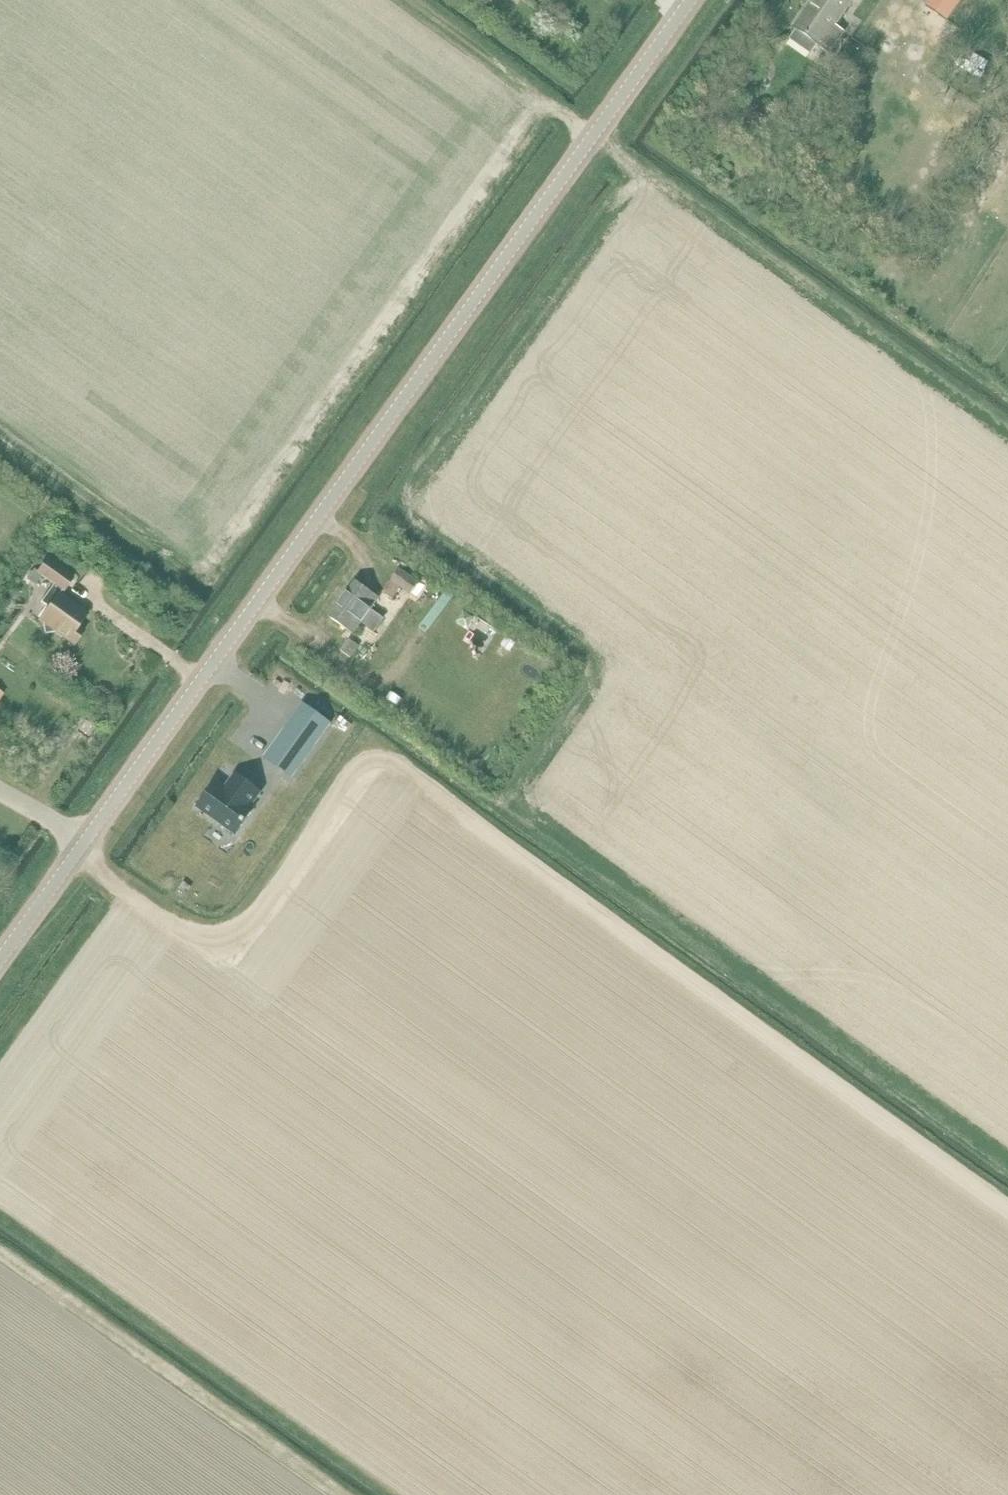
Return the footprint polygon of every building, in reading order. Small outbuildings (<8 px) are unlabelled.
[(791,38),(811,52),(818,42),(830,51),(842,34),(833,28),(853,0),(814,0),(795,26),(798,28),(791,38)] [(959,0),(934,0),(930,5),(946,17),(959,0)] [(47,560),(37,572),(41,576),(53,585),(40,603),(48,608),(39,621),(42,624),(44,635),(55,633),(73,646),(84,632),(78,627),(87,615),(59,595),(62,591),(63,592),(72,579),(47,560)] [(400,570),(382,593),(392,600),(401,589),(411,596),(420,584),(400,570)] [(33,572),(27,580),(35,586),(41,578),(33,572)] [(355,583),(329,619),(352,635),(360,623),(373,633),(382,620),(370,611),(378,599),(355,583)] [(349,640),(340,652),(350,659),(359,647),(349,640)] [(304,704),(264,758),(292,778),(331,724),(304,704)] [(228,790),(216,781),(197,807),(235,835),(254,809),(251,807),(261,793),(235,774),(235,775),(237,777),(228,790)] [(184,883),(178,892),(186,898),(193,888),(184,883)]
